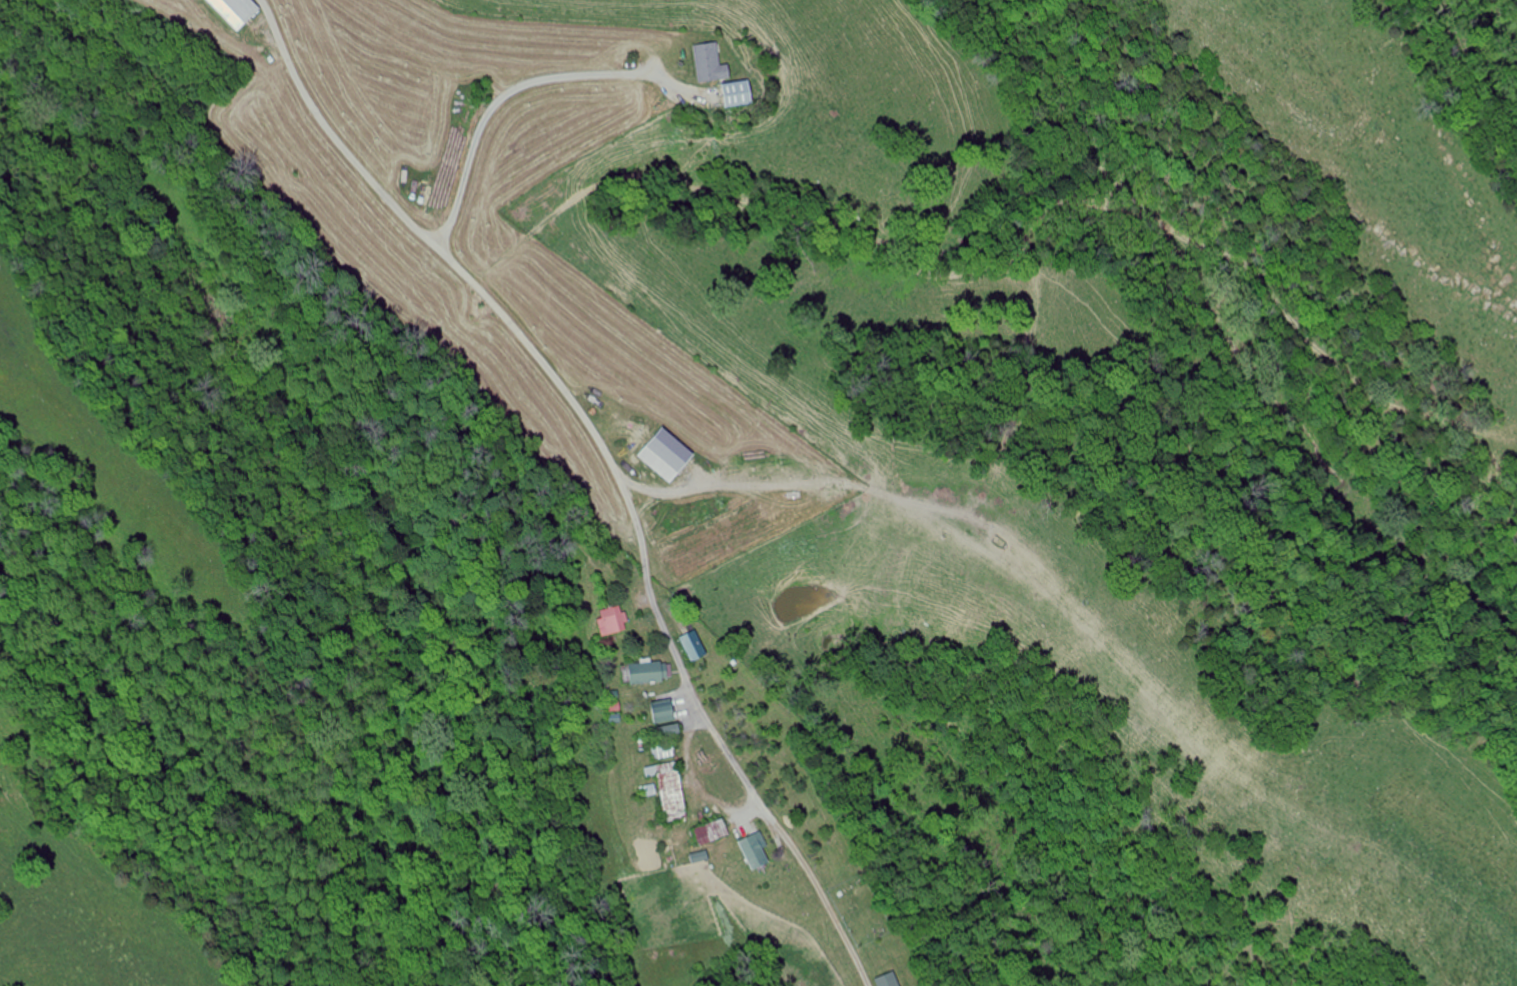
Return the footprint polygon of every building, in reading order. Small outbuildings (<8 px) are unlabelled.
[(241,33),(264,12),(253,0),(210,0),(241,33)] [(715,67),(711,42),(689,45),(695,83),(727,77),(725,65),(715,67)] [(713,84),(717,107),(749,102),(745,79),(713,84)] [(631,459),(667,481),(688,449),(652,426),(631,459)] [(593,611),(600,636),(627,629),(623,613),(620,614),(617,605),(593,611)] [(705,654),(694,629),(678,637),(690,662),(705,654)] [(622,664),(622,683),(662,681),(661,662),(622,664)] [(672,701),(645,704),(648,724),(674,721),(672,701)] [(674,736),(672,724),(652,727),(654,738),(674,736)] [(651,775),(659,813),(680,809),(671,770),(651,775)] [(746,870),(768,862),(756,832),(734,840),(746,870)] [(889,971),(870,979),(873,985),(896,985),(889,971)]
